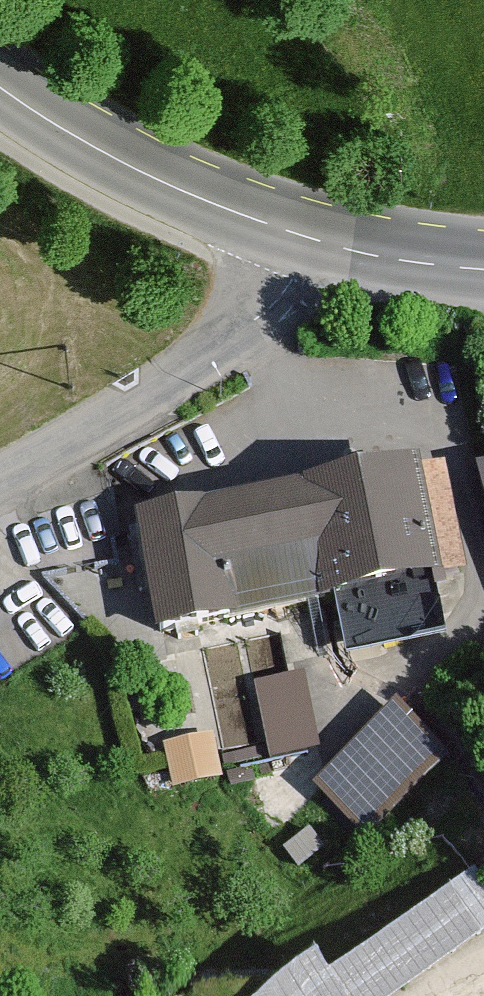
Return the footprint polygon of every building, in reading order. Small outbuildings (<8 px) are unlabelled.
[(445,480),(135,540),(156,646),(466,586),(445,480)] [(314,752),(297,674),(254,683),(272,761),(314,752)] [(446,762),(397,716),(314,804),(364,850),(446,762)] [(222,780),(211,737),(165,749),(176,792),(222,780)] [(326,986),(333,995),(429,995),(483,957),(483,905),(468,886),(326,986)] [(281,995),(333,995),(326,986),(318,973),(281,995)]
